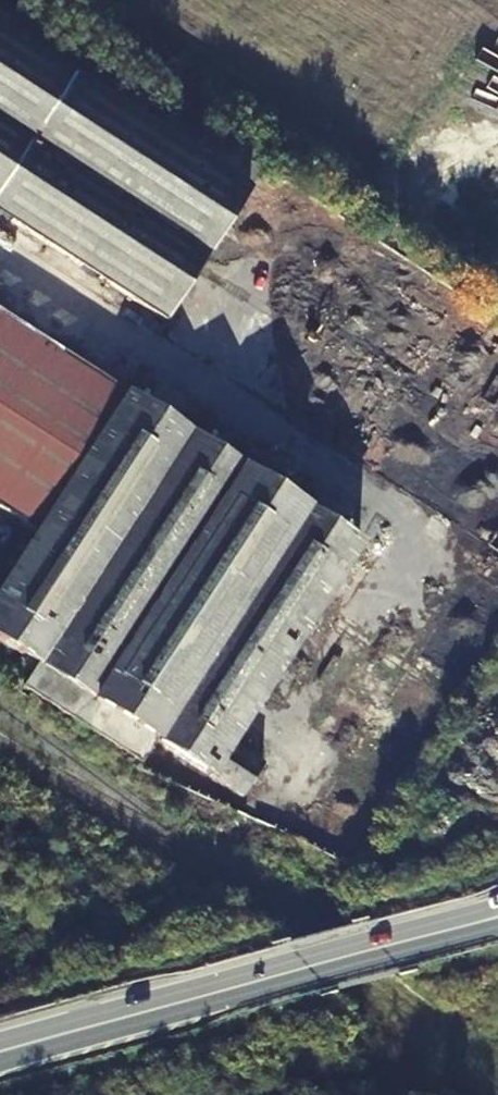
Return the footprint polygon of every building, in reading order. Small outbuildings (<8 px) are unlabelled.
[(161,320),(260,169),(0,1),(0,216),(101,281),(161,320)] [(34,528),(0,580),(0,640),(35,664),(20,688),(121,752),(128,741),(298,503),(123,390),(34,528)] [(216,773),(357,547),(298,503),(128,741),(149,755),(161,738),(216,773)]
